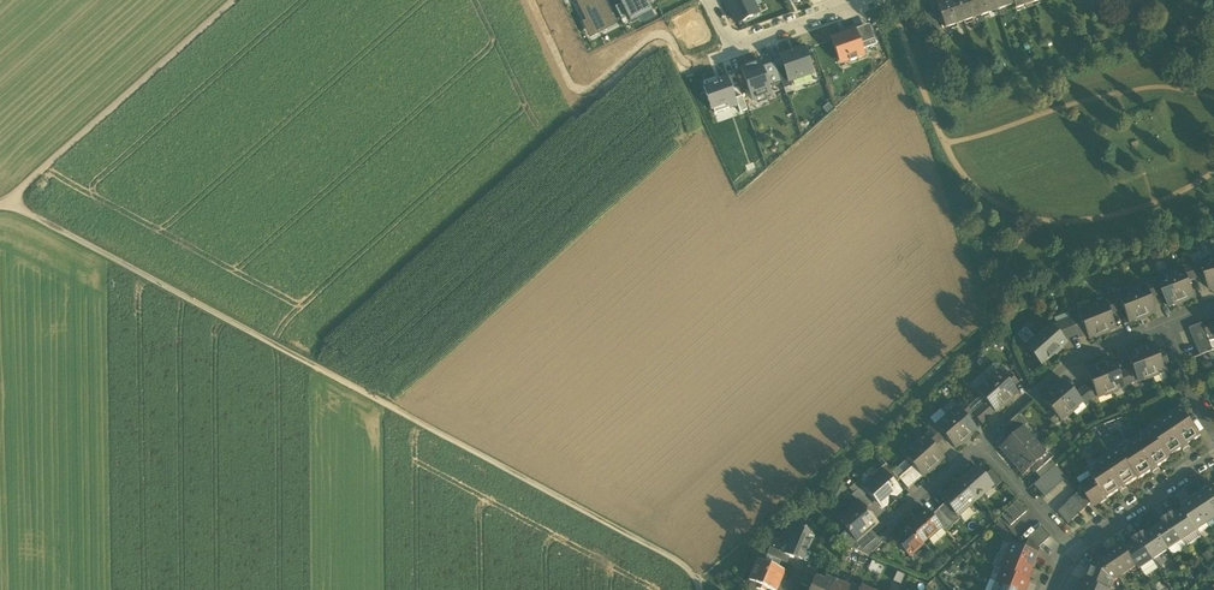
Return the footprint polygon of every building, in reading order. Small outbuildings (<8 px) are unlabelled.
[(616,25),(604,0),(577,0),(587,20),(590,19),(593,25),(592,30),(594,35),(616,25)] [(648,3),(647,0),(620,0),(622,3),(628,16),(630,20),(651,9),(648,3)] [(726,1),(738,24),(758,14),(756,9),(752,0),(728,0),(726,1)] [(756,9),(764,5),(762,0),(752,0),(756,9)] [(965,21),(957,0),(946,0),(936,3),(940,13),(942,19),(942,20),(945,28),(965,21)] [(965,21),(981,15),(976,0),(957,0),(965,21)] [(981,15),(998,10),(994,0),(976,0),(981,15)] [(998,10),(1014,4),(1013,0),(994,0),(998,10)] [(1014,4),(1016,8),(1033,3),(1032,0),(1013,0),(1014,4)] [(622,20),(628,16),(622,3),(615,7),(622,20)] [(589,37),(594,35),(592,30),(593,25),(590,19),(587,20),(582,22),(589,37)] [(856,29),(861,43),(874,38),(869,24),(856,29)] [(832,40),(839,60),(848,57),(850,61),(865,56),(863,49),(861,43),(856,29),(846,32),(847,35),(832,40)] [(938,29),(931,32),(933,39),(941,37),(938,29)] [(876,44),(874,38),(861,43),(863,49),(876,44)] [(804,47),(794,50),(794,52),(781,57),(784,66),(789,82),(802,77),(802,76),(812,72),(804,47)] [(772,94),(769,87),(762,67),(761,62),(741,69),(752,101),(772,94)] [(775,62),(762,67),(769,87),(782,83),(777,68),(775,62)] [(791,86),(789,82),(784,66),(777,68),(782,83),(784,89),(791,86)] [(705,87),(713,109),(726,105),(728,109),(738,106),(735,99),(727,75),(720,78),(721,81),(722,85),(718,86),(717,82),(705,87)] [(704,82),(705,87),(717,82),(716,78),(704,82)] [(711,110),(713,109),(705,87),(703,87),(711,110)] [(742,96),(735,99),(738,106),(740,112),(747,110),(742,96)] [(715,114),(728,109),(726,105),(713,109),(715,114)] [(1213,289),(1213,259),(1202,262),(1206,276),(1210,290),(1213,289)] [(1202,262),(1193,265),(1198,279),(1206,276),(1202,262)] [(1190,281),(1198,279),(1193,265),(1184,268),(1184,270),(1185,269),(1190,281)] [(1184,270),(1171,275),(1182,302),(1196,296),(1190,281),(1185,269),(1184,270)] [(1169,307),(1182,302),(1171,275),(1158,280),(1163,293),(1169,307)] [(1158,280),(1151,283),(1157,296),(1163,293),(1158,280)] [(1150,299),(1157,296),(1151,283),(1145,285),(1150,299)] [(1145,285),(1131,291),(1142,318),(1155,312),(1150,299),(1145,285)] [(1129,323),(1142,318),(1131,291),(1118,296),(1123,310),(1129,323)] [(1118,296),(1111,299),(1117,312),(1123,310),(1118,296)] [(1110,315),(1117,312),(1111,299),(1105,302),(1110,315)] [(1077,310),(1078,312),(1091,307),(1089,301),(1075,306),(1077,310)] [(1105,302),(1091,307),(1102,334),(1115,328),(1110,315),(1105,302)] [(1102,334),(1091,307),(1078,312),(1087,336),(1089,339),(1102,334)] [(1069,316),(1070,320),(1076,335),(1078,339),(1087,336),(1078,312),(1069,316)] [(1053,319),(1056,326),(1070,320),(1069,316),(1068,313),(1053,319)] [(1208,337),(1213,334),(1213,319),(1203,323),(1205,330),(1208,337)] [(1063,340),(1076,335),(1070,320),(1056,326),(1052,328),(1063,340)] [(1190,328),(1192,335),(1205,330),(1203,323),(1190,328)] [(1050,326),(1035,339),(1026,347),(1042,365),(1066,344),(1063,340),(1052,328),(1050,326)] [(1023,343),(1026,347),(1035,339),(1026,328),(1017,336),(1023,343)] [(1208,337),(1205,330),(1192,335),(1195,342),(1208,337)] [(1211,343),(1208,337),(1195,342),(1198,348),(1211,343)] [(1213,348),(1211,343),(1198,348),(1201,355),(1213,350),(1213,348)] [(1154,344),(1140,349),(1151,376),(1152,376),(1164,371),(1163,366),(1157,353),(1154,344)] [(1137,382),(1151,376),(1140,349),(1127,355),(1132,368),(1137,382)] [(1157,353),(1163,366),(1169,364),(1164,350),(1157,353)] [(1213,367),(1211,359),(1202,363),(1205,371),(1213,367)] [(1113,360),(1100,366),(1111,392),(1124,387),(1119,374),(1113,360)] [(982,375),(988,381),(999,372),(999,369),(996,366),(993,365),(982,375)] [(1097,398),(1111,392),(1100,366),(1086,371),(1092,384),(1097,398)] [(1132,368),(1125,371),(1131,384),(1137,382),(1132,368)] [(1124,387),(1131,384),(1125,371),(1119,374),(1124,387)] [(1164,371),(1152,376),(1156,384),(1168,379),(1164,371)] [(1004,377),(999,372),(988,381),(1007,403),(1018,393),(1013,388),(1004,377)] [(1004,377),(1013,388),(1019,383),(1009,372),(1004,377)] [(972,386),(976,391),(988,381),(982,375),(972,384),(972,386)] [(1063,380),(1052,390),(1071,411),(1082,402),(1075,394),(1063,380)] [(1007,403),(988,381),(976,391),(981,398),(981,399),(985,403),(986,402),(995,413),(1007,403)] [(1092,384),(1085,387),(1091,400),(1097,398),(1092,384)] [(1085,406),(1091,400),(1085,387),(1081,389),(1075,394),(1082,402),(1085,406)] [(1061,421),(1071,411),(1052,390),(1041,400),(1051,410),(1061,421)] [(978,396),(966,407),(972,414),(985,403),(981,399),(978,396)] [(940,411),(946,417),(957,408),(951,401),(940,411)] [(985,403),(972,414),(982,425),(995,413),(986,402),(985,403)] [(967,419),(972,414),(966,407),(963,403),(957,408),(967,419)] [(957,408),(946,417),(966,439),(976,430),(967,419),(957,408)] [(929,419),(933,423),(936,427),(946,417),(940,411),(940,410),(929,419)] [(1046,415),(1055,426),(1061,421),(1051,410),(1046,415)] [(1152,431),(1153,432),(1170,457),(1182,449),(1184,452),(1190,448),(1188,445),(1201,436),(1184,410),(1174,417),(1172,414),(1160,422),(1162,425),(1152,431)] [(1003,429),(1011,438),(1022,428),(1022,429),(1027,425),(1018,415),(1003,429)] [(955,449),(966,439),(946,417),(936,427),(945,438),(955,449)] [(927,428),(930,432),(940,443),(945,438),(936,427),(933,423),(927,428)] [(1000,447),(1014,463),(1036,444),(1028,435),(1023,439),(1018,433),(1023,429),(1022,429),(1022,428),(1011,438),(1000,447)] [(1028,435),(1023,429),(1018,433),(1023,439),(1028,435)] [(934,447),(940,443),(930,432),(925,437),(934,447)] [(1132,447),(1122,453),(1138,478),(1139,479),(1152,471),(1154,474),(1160,470),(1158,467),(1171,459),(1170,457),(1153,432),(1144,439),(1142,436),(1130,444),(1132,447)] [(925,437),(914,446),(933,468),(944,458),(934,447),(925,437)] [(1014,463),(1024,474),(1031,468),(1036,473),(1050,460),(1053,458),(1047,452),(1045,454),(1036,444),(1014,463)] [(922,477),(933,468),(914,446),(903,456),(907,460),(913,466),(922,477)] [(1089,473),(1094,479),(1107,499),(1120,490),(1122,493),(1128,489),(1126,486),(1138,478),(1122,453),(1121,452),(1111,458),(1110,456),(1098,463),(1099,466),(1089,473)] [(907,460),(898,467),(904,474),(913,466),(907,460)] [(1036,473),(1041,479),(1044,475),(1050,470),(1055,466),(1050,460),(1036,473)] [(895,485),(900,481),(898,479),(893,472),(886,464),(877,472),(879,475),(882,472),(895,485)] [(904,474),(898,479),(900,481),(908,490),(922,477),(913,466),(904,474)] [(1055,466),(1050,470),(1061,483),(1066,478),(1055,466)] [(898,467),(893,472),(898,479),(904,474),(898,467)] [(976,467),(959,482),(975,501),(985,492),(984,489),(990,484),(990,483),(984,477),(976,467)] [(1055,488),(1061,483),(1050,470),(1044,475),(1055,488)] [(992,486),(994,489),(1001,483),(990,471),(984,477),(990,483),(990,484),(992,486)] [(869,493),(882,508),(888,502),(891,505),(894,502),(894,498),(894,497),(900,492),(895,485),(882,472),(879,475),(874,479),(870,478),(869,483),(865,487),(864,487),(869,493)] [(1077,479),(1082,486),(1094,479),(1089,473),(1089,472),(1077,479)] [(1050,493),(1055,488),(1044,475),(1041,479),(1039,480),(1050,493)] [(1095,507),(1107,499),(1094,479),(1082,486),(1082,487),(1083,489),(1092,502),(1095,507)] [(853,486),(859,493),(863,497),(869,493),(864,487),(865,487),(859,480),(853,486)] [(1045,497),(1050,493),(1039,480),(1034,485),(1045,497)] [(968,507),(975,501),(959,482),(941,497),(946,502),(958,516),(958,515),(968,507)] [(847,489),(835,483),(829,495),(841,501),(847,489)] [(1202,493),(1213,510),(1213,487),(1213,486),(1202,493)] [(1074,497),(1085,510),(1092,502),(1083,489),(1081,491),(1074,497)] [(870,505),(863,497),(859,493),(853,498),(858,503),(859,503),(865,510),(870,505)] [(1192,500),(1208,524),(1213,520),(1213,510),(1202,493),(1192,500)] [(1074,498),(1068,502),(1079,515),(1085,510),(1074,498)] [(1181,507),(1183,511),(1197,531),(1208,524),(1192,500),(1181,507)] [(1017,501),(1012,506),(1021,516),(1027,512),(1017,501)] [(946,502),(938,510),(952,526),(961,518),(958,515),(958,516),(946,502)] [(1068,502),(1063,507),(1074,520),(1079,515),(1068,502)] [(855,539),(857,541),(869,530),(877,524),(865,510),(859,503),(858,503),(855,506),(852,506),(848,509),(848,512),(839,520),(847,530),(855,539)] [(1012,506),(1006,510),(1016,521),(1021,516),(1012,506)] [(958,515),(961,518),(965,523),(974,515),(968,507),(958,515)] [(1069,525),(1074,520),(1063,507),(1057,512),(1069,525)] [(908,526),(923,543),(927,538),(940,527),(941,527),(931,516),(926,510),(908,526)] [(945,532),(952,526),(938,510),(931,516),(941,527),(940,527),(945,532)] [(1010,526),(1016,521),(1006,510),(1001,515),(1010,526)] [(1173,513),(1167,517),(1183,540),(1197,531),(1183,511),(1176,516),(1173,513)] [(1163,524),(1155,530),(1168,550),(1183,540),(1167,517),(1161,521),(1163,524)] [(794,556),(802,559),(804,555),(805,555),(811,540),(808,539),(810,534),(800,523),(781,540),(788,547),(785,554),(784,555),(790,557),(793,558),(794,556)] [(923,544),(923,543),(908,526),(894,539),(899,545),(898,546),(904,552),(905,551),(909,556),(923,544)] [(940,527),(927,538),(934,546),(946,534),(945,532),(940,527)] [(1040,527),(1035,532),(1044,542),(1050,538),(1040,527)] [(838,537),(846,546),(855,539),(847,530),(838,537)] [(846,546),(859,552),(876,538),(869,530),(857,541),(855,539),(846,546)] [(1141,535),(1138,536),(1154,560),(1156,558),(1168,550),(1155,530),(1147,535),(1144,532),(1141,535)] [(1197,531),(1183,540),(1187,546),(1201,537),(1197,531)] [(1039,547),(1044,542),(1035,532),(1032,534),(1029,536),(1039,547)] [(1040,548),(1039,547),(1029,536),(1024,549),(1037,555),(1040,548)] [(1134,544),(1126,549),(1137,566),(1139,569),(1154,560),(1138,536),(1132,540),(1134,544)] [(867,547),(872,552),(882,543),(877,538),(867,547)] [(999,554),(1005,557),(1010,545),(1003,542),(999,554)] [(1010,545),(1005,557),(1032,568),(1037,555),(1024,549),(1010,544),(1010,545)] [(1086,581),(1108,589),(1111,589),(1114,581),(1137,566),(1126,549),(1123,544),(1093,564),(1086,581)] [(861,553),(868,556),(872,552),(867,547),(861,553)] [(781,561),(787,563),(790,557),(784,555),(785,554),(784,553),(781,550),(779,552),(770,548),(767,555),(781,561)] [(1210,550),(1203,555),(1208,562),(1213,558),(1213,556),(1210,550)] [(1005,557),(999,554),(997,553),(992,566),(995,567),(1000,569),(1005,557)] [(778,568),(781,561),(767,555),(764,562),(778,568)] [(1000,569),(1002,570),(1027,580),(1032,568),(1005,557),(1000,569)] [(760,589),(765,589),(766,588),(772,589),(776,589),(777,587),(778,587),(781,580),(780,579),(784,570),(778,568),(764,562),(758,559),(754,569),(753,568),(750,576),(751,576),(749,580),(758,584),(757,589),(760,589)] [(800,585),(811,589),(816,578),(813,577),(816,570),(808,567),(806,571),(800,585)] [(1000,569),(995,567),(990,579),(997,582),(1002,570),(1000,569)] [(997,582),(1015,589),(1025,589),(1028,581),(1027,580),(1002,570),(997,582)] [(905,575),(897,571),(893,581),(901,585),(905,575)] [(835,582),(826,578),(824,582),(816,578),(811,589),(812,589),(832,589),(835,582)] [(990,579),(985,589),(993,589),(997,582),(990,579)] [(1086,581),(1082,589),(1108,589),(1086,581)]
